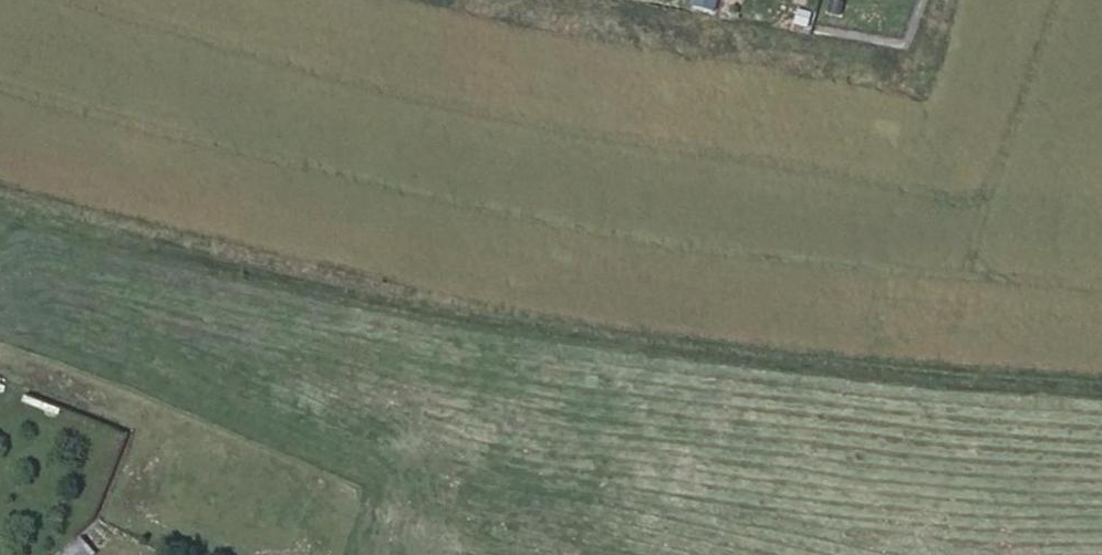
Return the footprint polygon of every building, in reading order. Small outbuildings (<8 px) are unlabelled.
[(92,554),(78,540),(62,554),(91,554),(92,554)]
